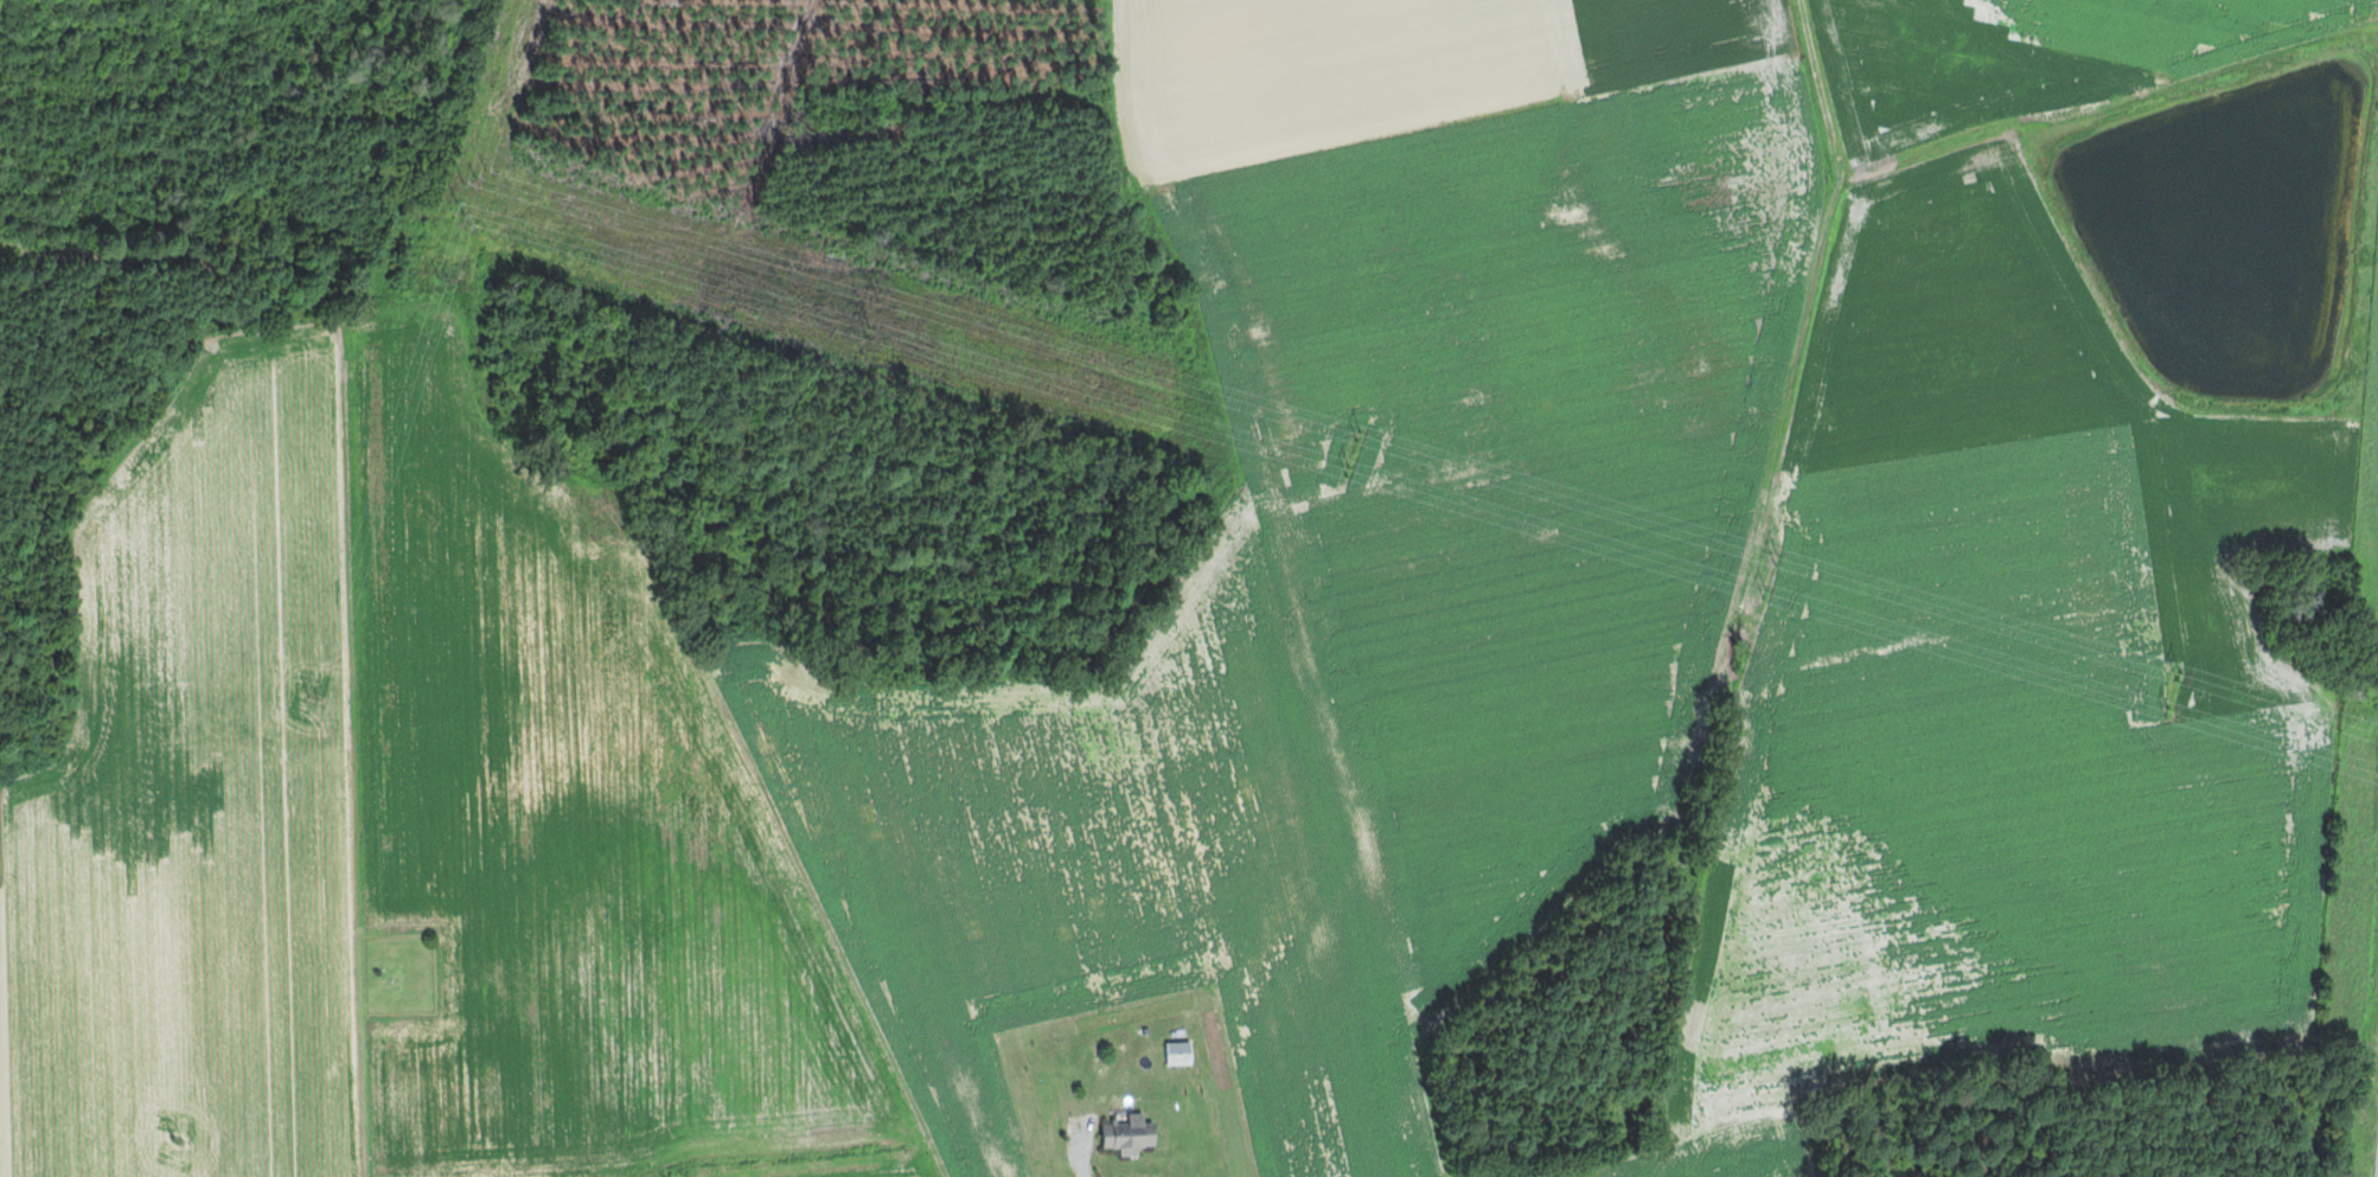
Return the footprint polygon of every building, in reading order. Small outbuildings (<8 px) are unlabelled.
[(1174,1065),(1198,1065),(1197,1041),(1174,1042),(1174,1065)] [(1146,1156),(1146,1147),(1166,1146),(1165,1124),(1152,1124),(1152,1113),(1134,1113),(1134,1123),(1105,1124),(1106,1149),(1126,1148),(1127,1157),(1146,1156)]
